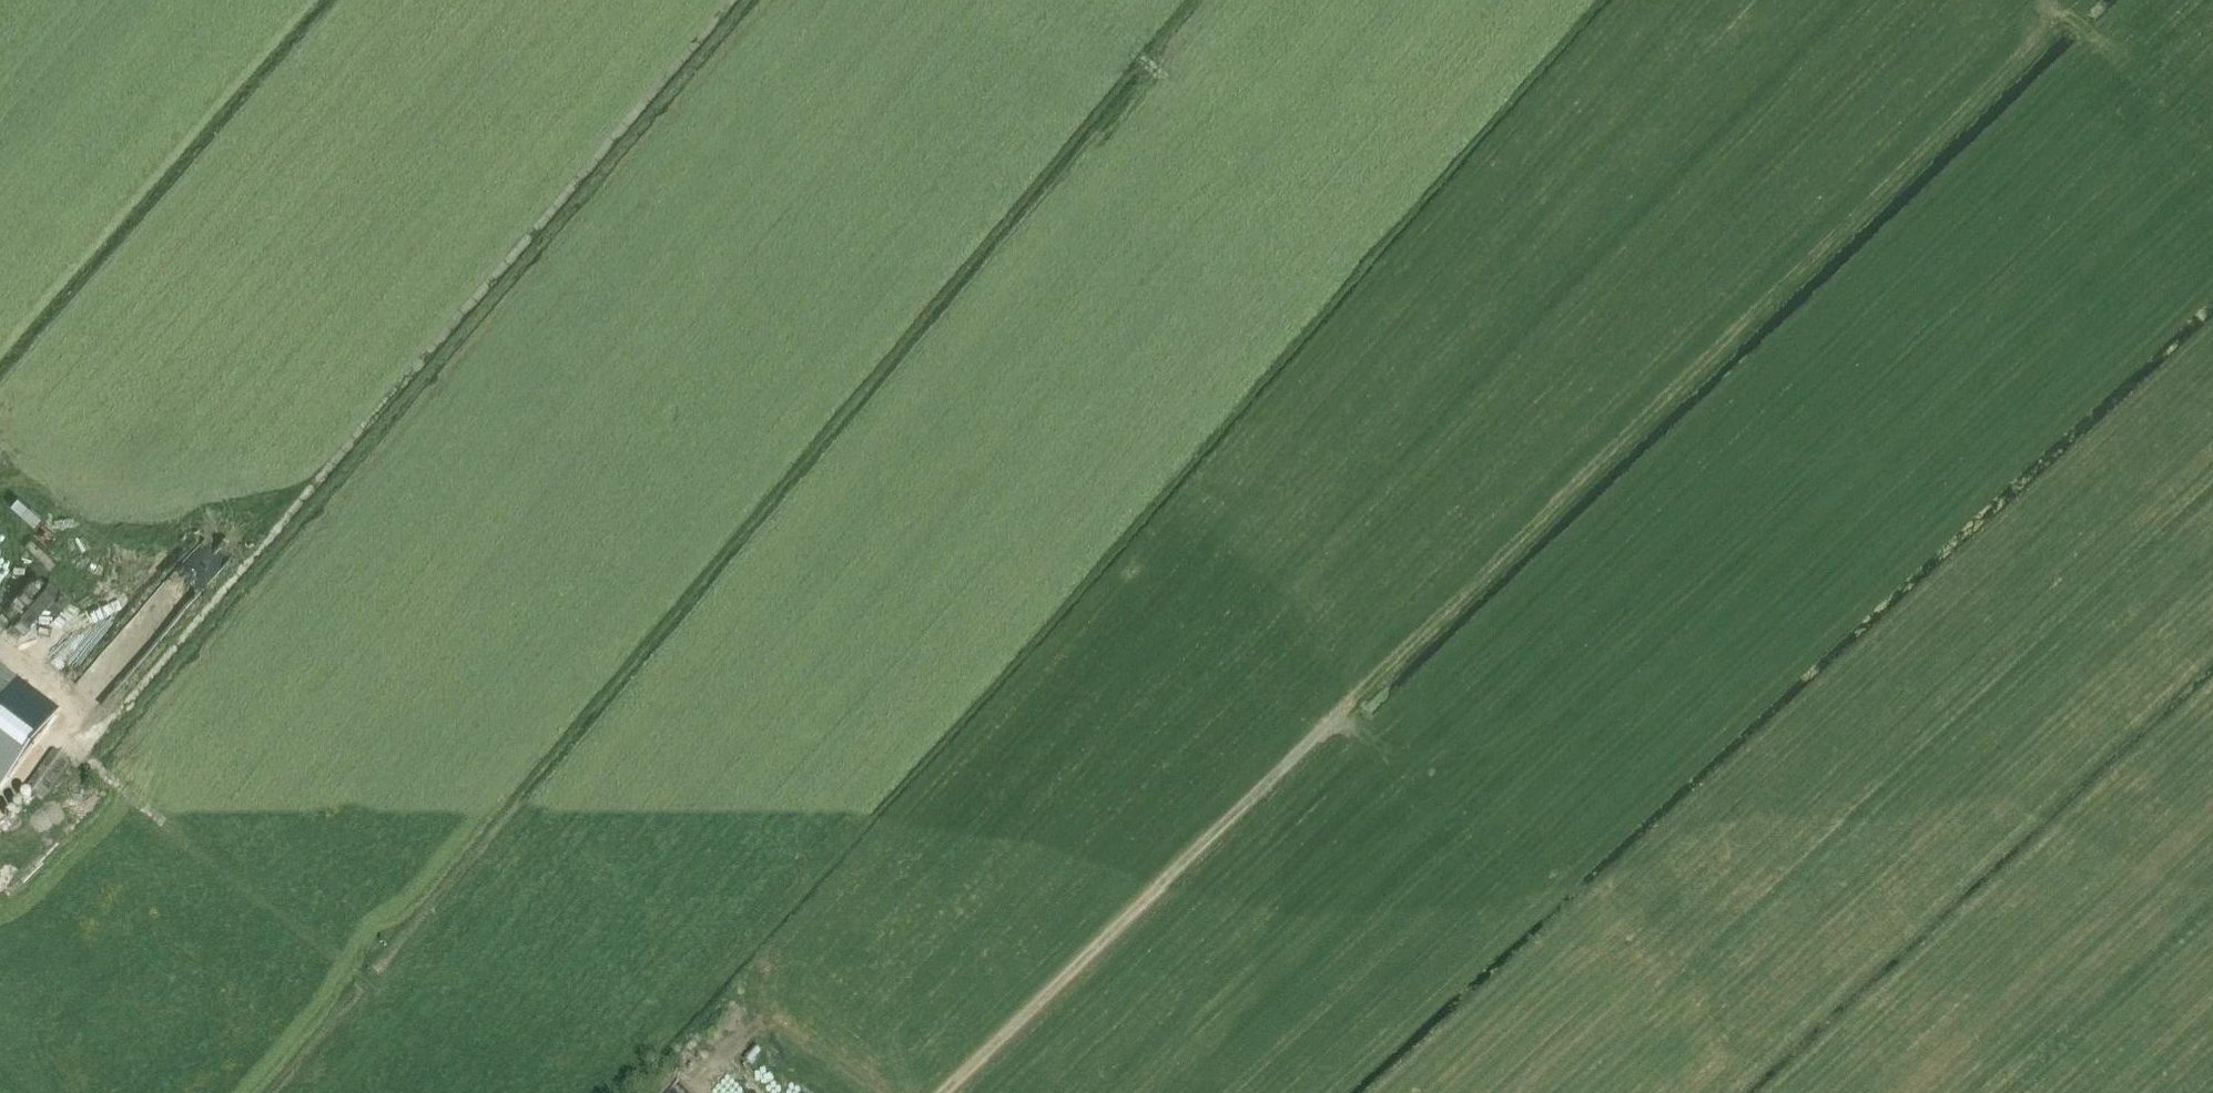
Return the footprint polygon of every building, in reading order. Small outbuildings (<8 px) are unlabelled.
[(209,580),(219,554),(193,545),(183,570),(209,580)] [(115,673),(202,585),(183,567),(97,655),(115,673)] [(22,688),(0,671),(0,717),(22,688)] [(52,752),(24,791),(40,803),(69,764),(52,752)] [(702,1058),(731,1092),(755,1092),(716,1046),(702,1058)]
